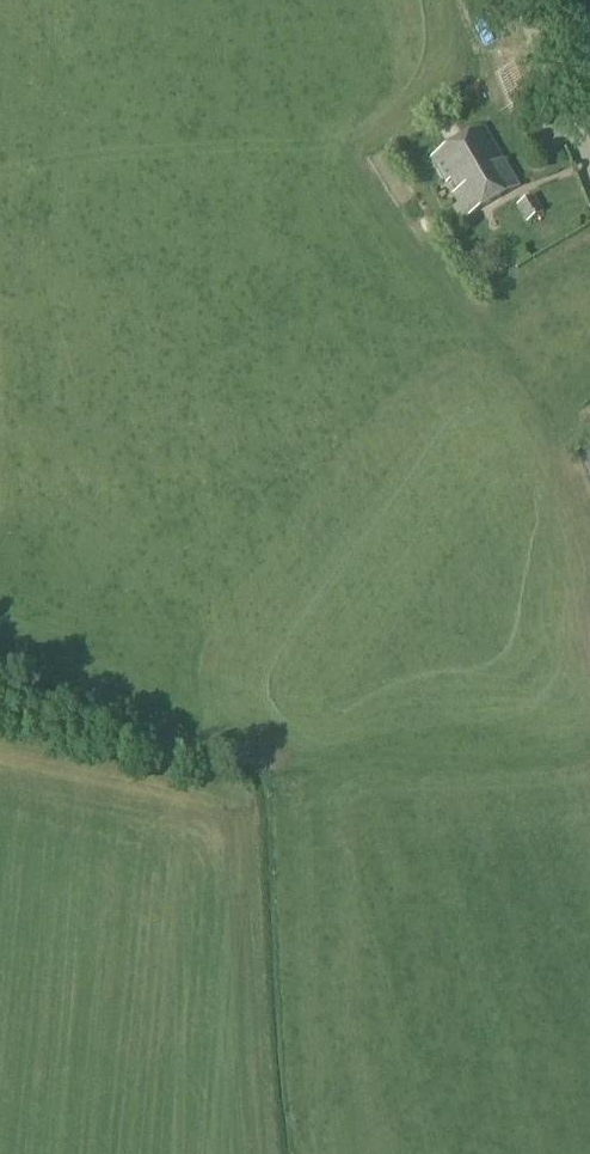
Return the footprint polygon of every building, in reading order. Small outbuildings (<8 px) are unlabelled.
[(497,75),(516,108),(544,90),(526,58),(497,75)] [(464,217),(516,189),(482,131),(432,160),(464,217)] [(519,208),(529,224),(542,216),(533,200),(519,208)]
